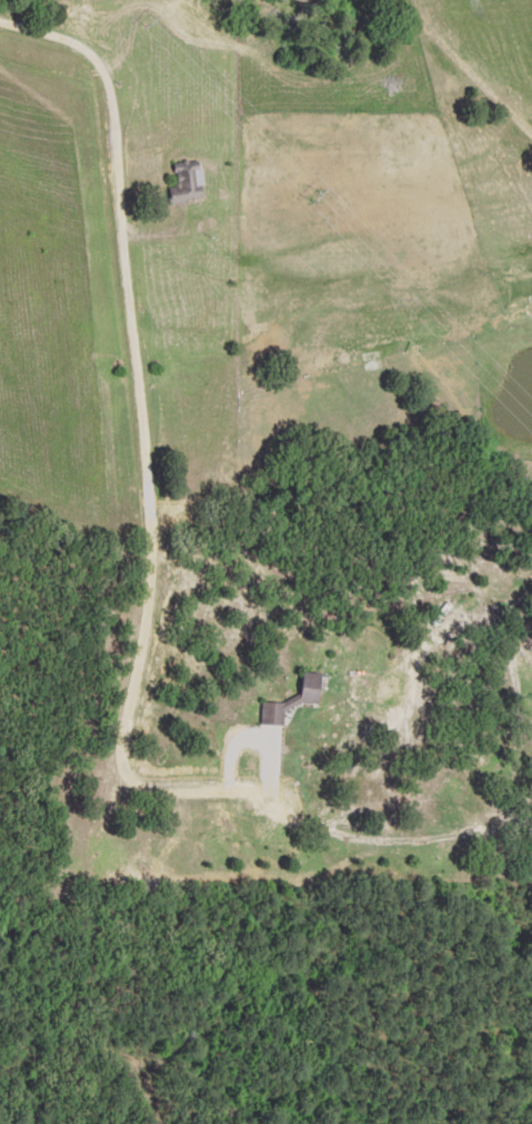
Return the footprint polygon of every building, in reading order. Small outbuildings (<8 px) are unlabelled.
[(173,200),(204,200),(204,165),(173,165),(173,200)]
